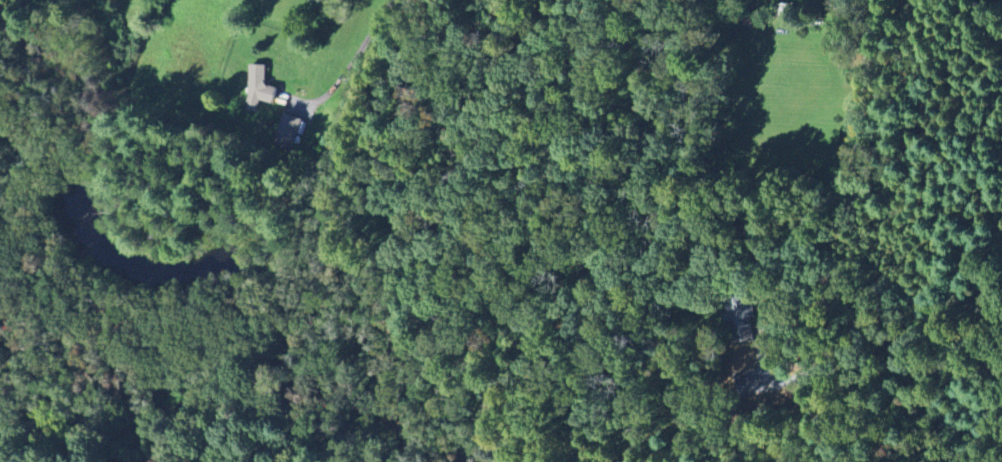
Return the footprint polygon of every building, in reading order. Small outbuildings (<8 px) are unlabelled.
[(275,104),(275,88),(265,88),(266,67),(249,67),(248,110),(259,110),(259,104),(275,104)] [(302,120),(282,116),(276,145),(295,149),(302,120)] [(754,330),(752,319),(756,319),(753,298),(730,301),(734,327),(740,326),(741,332),(754,330)]
